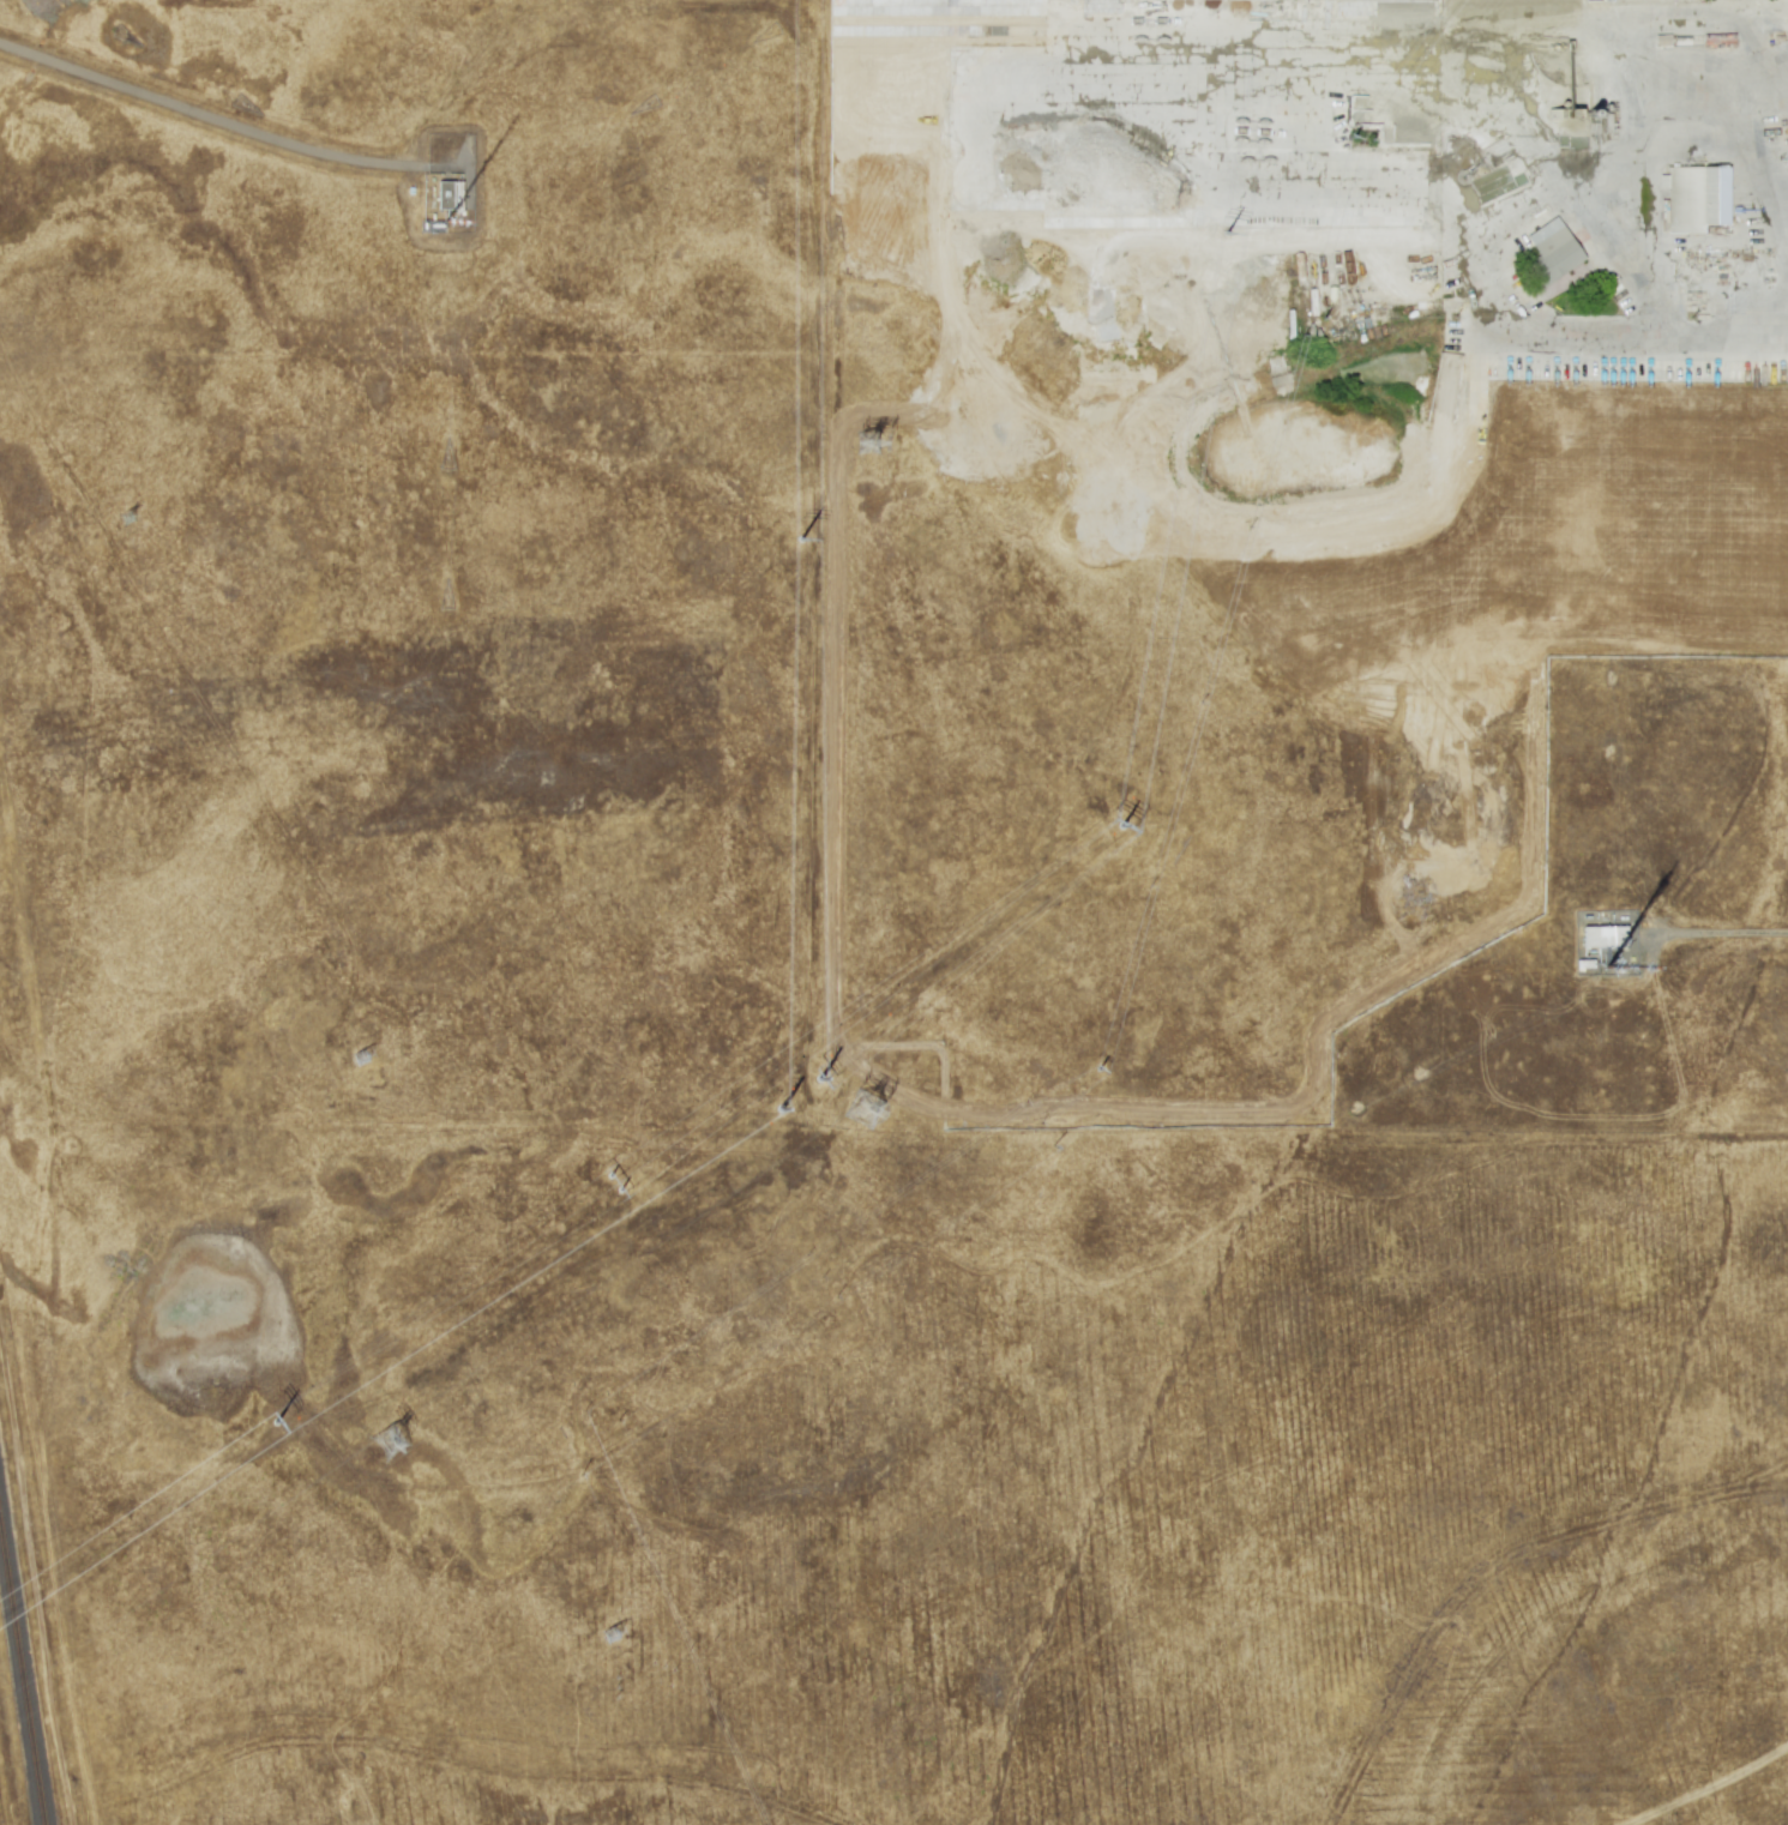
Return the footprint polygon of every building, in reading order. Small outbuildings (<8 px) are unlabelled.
[(1666,165),(1666,174),(1657,174),(1657,187),(1667,187),(1667,200),(1661,200),(1661,233),(1703,233),(1703,224),(1727,224),(1727,167),(1666,165)] [(460,181),(437,181),(437,209),(460,209),(460,181)] [(1525,235),(1537,255),(1527,263),(1541,285),(1584,260),(1557,216),(1525,235)]
